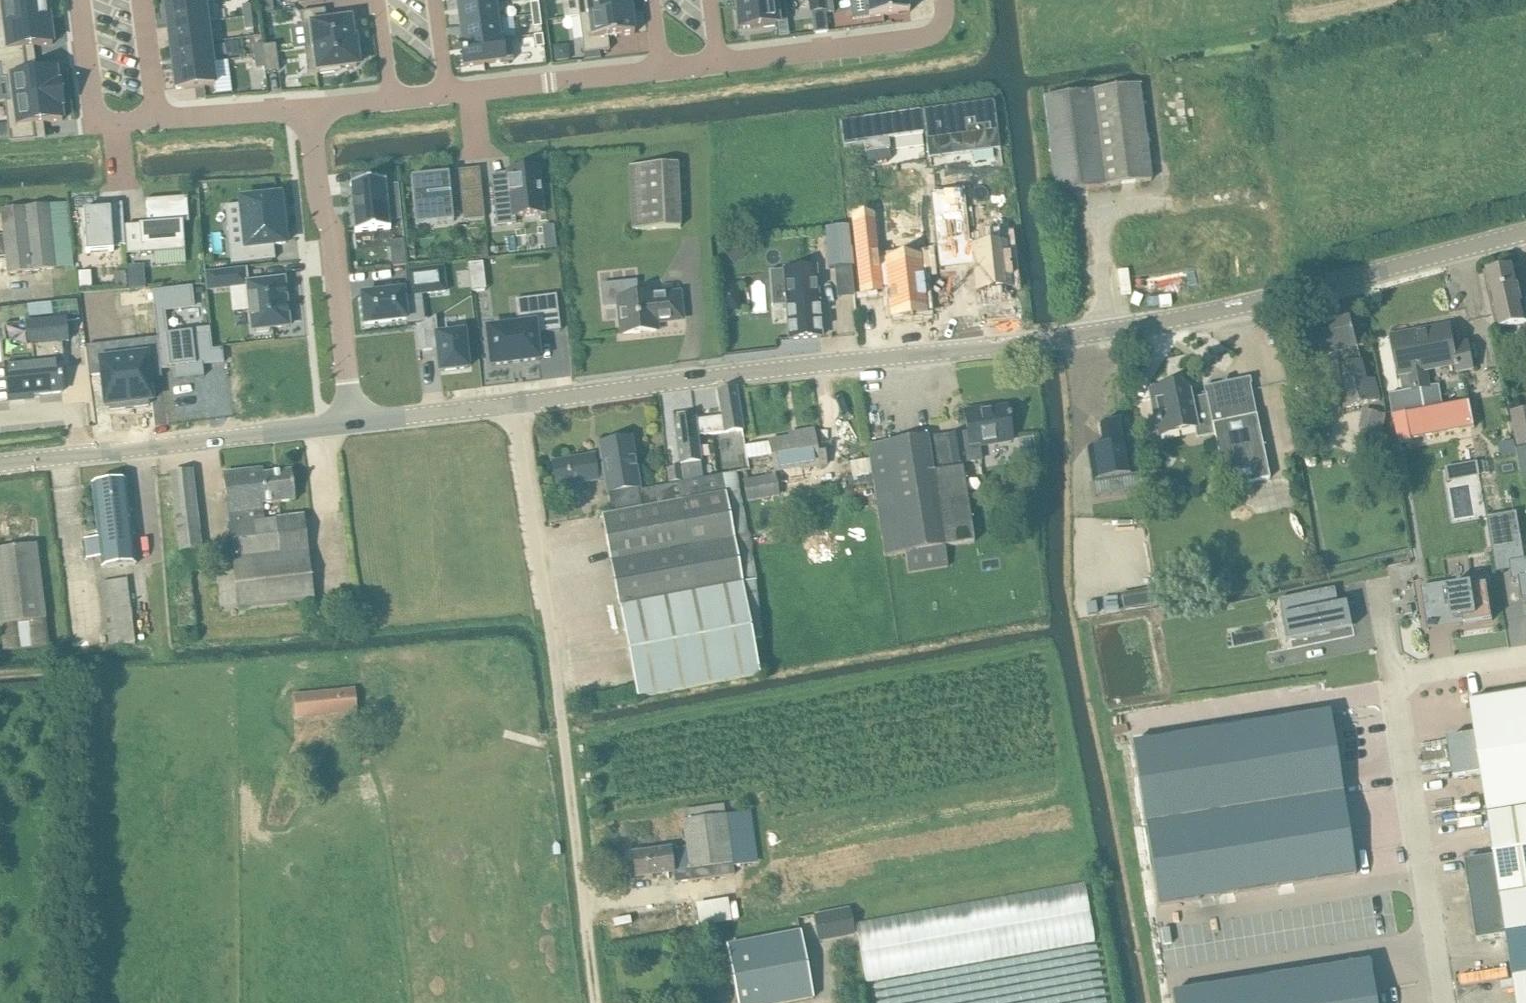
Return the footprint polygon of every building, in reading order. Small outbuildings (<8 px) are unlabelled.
[(52,19),(50,5),(48,5),(47,0),(0,0),(0,25),(52,19)] [(216,20),(213,0),(202,0),(166,5),(169,26),(216,20)] [(458,4),(461,25),(501,19),(496,19),(494,0),(492,0),(458,4)] [(631,10),(631,6),(634,6),(633,0),(577,0),(579,17),(631,10)] [(737,5),(740,28),(764,25),(764,27),(775,26),(774,24),(787,22),(784,0),(779,0),(737,5)] [(824,0),(809,0),(811,12),(825,10),(824,1),(824,0)] [(833,0),(829,0),(824,1),(826,13),(834,12),(833,0)] [(869,17),(909,12),(908,0),(867,0),(869,17)] [(530,4),(531,15),(539,14),(538,3),(530,4)] [(244,17),(252,16),(250,4),(242,5),(244,17)] [(306,26),(309,47),(353,42),(353,40),(356,39),(354,24),(351,25),(350,19),(327,22),(325,9),(300,12),(302,27),(306,26)] [(584,53),(609,50),(608,37),(634,34),(631,10),(579,17),(584,53)] [(541,26),(539,14),(531,15),(533,27),(541,26)] [(252,16),(244,17),(245,29),(253,28),(252,16)] [(25,62),(24,48),(53,44),(51,34),(54,33),(52,19),(0,25),(0,65),(25,62)] [(501,19),(461,25),(463,44),(461,44),(461,45),(511,39),(511,38),(504,39),(501,19)] [(216,20),(169,26),(171,47),(209,42),(207,23),(216,22),(216,20)] [(543,46),(542,35),(534,35),(535,47),(543,46)] [(511,39),(461,45),(464,66),(514,60),(511,39)] [(174,68),(212,63),(209,42),(171,47),(174,68)] [(354,44),(353,42),(309,47),(304,48),(307,72),(320,71),(320,74),(335,72),(334,69),(357,66),(356,63),(358,63),(358,61),(356,62),(355,55),(357,54),(357,53),(355,53),(354,46),(356,45),(356,44),(354,44)] [(255,57),(263,56),(261,44),(253,45),(255,57)] [(265,72),(268,71),(279,70),(276,45),(265,46),(262,46),(265,72)] [(263,56),(255,57),(256,69),(264,68),(263,56)] [(6,78),(9,102),(62,95),(60,82),(58,83),(56,71),(27,74),(25,62),(0,65),(0,66),(2,79),(6,78)] [(212,63),(174,68),(177,90),(215,85),(212,63)] [(1043,97),(1055,193),(1152,180),(1140,84),(1043,97)] [(9,102),(5,102),(10,142),(36,140),(34,124),(62,120),(61,108),(63,108),(62,95),(9,102)] [(679,164),(629,166),(631,229),(681,227),(679,164)] [(509,182),(492,183),(497,225),(515,223),(514,217),(543,214),(537,165),(520,167),(521,170),(508,172),(509,182)] [(449,177),(449,174),(411,178),(416,225),(454,222),(452,204),(457,203),(454,177),(449,177)] [(384,181),(352,185),(357,233),(389,229),(388,221),(402,220),(398,184),(384,186),(384,181)] [(485,218),(481,188),(461,190),(464,221),(485,218)] [(932,193),(930,194),(939,270),(965,267),(973,266),(976,294),(1011,290),(1010,277),(1012,277),(1012,276),(1010,276),(1009,268),(1011,268),(1011,267),(1009,267),(1008,265),(1010,264),(1010,263),(1008,263),(1007,256),(1009,255),(1009,254),(1007,254),(1006,242),(970,246),(968,247),(962,191),(933,195),(932,193)] [(281,200),(280,196),(240,200),(245,247),(230,248),(231,264),(275,259),(274,245),(286,244),(285,240),(286,240),(285,230),(284,230),(283,224),(287,223),(285,199),(281,200)] [(141,253),(185,250),(183,223),(189,223),(187,197),(144,200),(146,224),(139,225),(141,253)] [(5,256),(7,274),(74,267),(67,204),(48,206),(48,202),(0,208),(0,214),(2,234),(0,235),(0,257),(5,256)] [(100,214),(100,210),(83,211),(86,253),(113,251),(113,246),(125,245),(123,221),(111,222),(111,213),(100,214)] [(873,216),(853,218),(861,294),(881,291),(881,289),(889,288),(889,292),(888,292),(888,293),(889,293),(890,300),(889,300),(889,301),(890,301),(891,307),(892,313),(898,312),(901,312),(902,316),(926,313),(924,298),(925,297),(925,296),(924,296),(923,289),(924,289),(924,288),(923,288),(923,287),(924,286),(924,285),(923,285),(922,278),(923,278),(923,277),(922,277),(921,272),(919,254),(880,259),(880,254),(877,255),(873,216)] [(829,268),(854,266),(853,255),(850,226),(826,229),(829,268)] [(749,253),(736,238),(721,250),(734,265),(749,253)] [(406,257),(391,259),(392,267),(406,265),(406,257)] [(470,261),(473,313),(495,311),(494,285),(532,283),(531,258),(470,261)] [(1484,271),(1497,329),(1525,322),(1525,308),(1516,264),(1484,271)] [(143,266),(129,266),(130,288),(145,287),(143,266)] [(362,295),(365,323),(407,319),(405,302),(423,300),(422,293),(446,291),(444,267),(406,271),(409,291),(404,292),(404,290),(362,295)] [(790,339),(820,336),(815,268),(785,270),(790,339)] [(240,286),(238,270),(206,274),(208,290),(240,286)] [(248,283),(252,330),(256,330),(256,333),(269,331),(269,329),(289,327),(285,280),(248,283)] [(192,286),(152,290),(157,338),(161,369),(172,367),(174,380),(204,376),(202,364),(224,361),(222,348),(213,350),(211,333),(192,335),(192,332),(167,334),(164,310),(194,307),(192,286)] [(532,322),(486,328),(491,363),(538,357),(535,331),(559,328),(554,292),(528,296),(532,322)] [(652,293),(618,297),(621,333),(656,330),(655,321),(681,318),(678,292),(652,295),(652,293)] [(436,348),(439,370),(467,367),(463,332),(436,335),(434,316),(413,329),(416,351),(436,348)] [(59,360),(64,359),(62,342),(68,341),(66,319),(2,325),(4,341),(0,342),(0,346),(2,365),(6,365),(9,401),(24,400),(24,396),(62,392),(60,379),(62,379),(62,375),(60,375),(59,360)] [(1315,328),(1322,356),(1324,364),(1332,362),(1338,387),(1337,388),(1342,409),(1381,400),(1375,378),(1366,380),(1358,347),(1364,345),(1360,331),(1355,332),(1351,319),(1315,328)] [(1389,394),(1392,416),(1397,438),(1475,423),(1471,401),(1444,406),(1440,384),(1430,386),(1427,370),(1457,364),(1458,371),(1473,369),(1468,343),(1453,345),(1449,326),(1393,337),(1401,375),(1403,392),(1389,394)] [(144,355),(123,358),(129,408),(149,406),(148,401),(153,401),(150,379),(162,377),(161,369),(157,338),(142,340),(144,355)] [(101,344),(86,346),(90,376),(101,375),(105,406),(110,406),(110,410),(129,408),(123,358),(103,360),(101,344)] [(1159,435),(1194,427),(1197,438),(1214,434),(1225,487),(1268,478),(1249,385),(1250,384),(1249,378),(1203,387),(1204,394),(1205,394),(1206,396),(1190,399),(1189,391),(1179,384),(1150,390),(1159,435)] [(705,419),(706,433),(742,428),(736,386),(718,389),(722,416),(704,419),(705,419)] [(948,567),(945,546),(974,541),(963,466),(953,468),(953,465),(984,461),(981,446),(1012,441),(1007,406),(989,409),(989,407),(965,410),(968,431),(929,438),(928,435),(867,445),(869,459),(850,462),(852,476),(843,478),(844,487),(873,483),(884,556),(905,552),(909,573),(948,567)] [(1512,412),(1518,447),(1516,448),(1523,483),(1525,482),(1525,409),(1512,412)] [(1386,446),(1388,435),(1383,434),(1387,415),(1363,410),(1359,428),(1363,429),(1361,441),(1386,446)] [(705,419),(704,419),(697,420),(696,416),(673,420),(680,465),(702,461),(698,434),(706,433),(705,419)] [(1131,476),(1122,421),(1099,425),(1102,446),(1087,448),(1093,482),(1131,476)] [(1319,426),(1310,441),(1318,446),(1327,431),(1319,426)] [(748,460),(772,456),(775,472),(799,467),(800,469),(826,465),(823,451),(817,453),(813,430),(799,432),(799,436),(745,446),(748,460)] [(619,606),(637,698),(760,675),(754,641),(762,639),(756,581),(750,535),(737,471),(722,474),(639,490),(639,488),(640,487),(631,438),(599,443),(601,457),(594,458),(593,454),(553,461),(557,487),(598,480),(597,477),(605,476),(607,493),(608,493),(611,513),(602,515),(619,606)] [(680,466),(666,469),(668,483),(683,480),(680,466)] [(228,513),(229,523),(228,523),(239,610),(315,601),(304,514),(265,519),(263,504),(296,500),(292,470),(264,474),(263,468),(223,473),(228,513)] [(170,472),(179,552),(181,570),(172,571),(179,632),(197,630),(190,572),(202,571),(200,549),(203,549),(193,470),(170,472)] [(746,501),(775,497),(780,496),(776,475),(742,480),(746,501)] [(92,483),(98,536),(83,538),(86,558),(101,557),(102,567),(136,563),(126,479),(92,483)] [(1518,512),(1488,517),(1494,554),(1516,550),(1518,561),(1509,562),(1512,580),(1519,579),(1522,599),(1525,599),(1525,560),(1518,512)] [(46,619),(36,544),(0,548),(0,624),(3,651),(49,646),(46,619)] [(1176,566),(1170,579),(1185,585),(1191,572),(1176,566)] [(127,579),(101,582),(109,646),(135,643),(127,579)] [(1449,589),(1448,583),(1421,587),(1428,630),(1429,630),(1428,624),(1463,619),(1464,625),(1493,620),(1487,584),(1472,587),(1472,585),(1449,589)] [(1152,604),(1150,588),(1121,592),(1123,608),(1152,604)] [(1337,605),(1334,588),(1278,600),(1282,616),(1280,616),(1285,642),(1350,629),(1345,603),(1337,605)] [(1404,607),(1405,614),(1413,613),(1412,605),(1404,607)] [(355,689),(293,695),(295,719),(357,714),(355,689)] [(1488,816),(1525,810),(1525,694),(1470,702),(1475,735),(1448,739),(1454,779),(1482,775),(1488,816)] [(1329,712),(1132,744),(1145,825),(1342,793),(1329,712)] [(1342,793),(1145,825),(1158,906),(1355,874),(1342,793)] [(1466,862),(1478,942),(1507,937),(1517,1002),(1525,1002),(1525,810),(1488,816),(1495,858),(1466,862)] [(635,877),(673,872),(675,882),(734,874),(733,863),(756,860),(749,811),(682,820),(686,846),(671,848),(632,854),(635,877)] [(1087,884),(854,919),(863,983),(873,981),(877,1002),(1105,1002),(1087,884)] [(694,903),(697,925),(737,921),(735,899),(694,903)] [(819,942),(855,936),(850,907),(814,913),(819,942)] [(727,945),(738,1002),(785,1002),(813,998),(800,931),(727,945)] [(1172,992),(1173,1002),(1376,1002),(1369,961),(1172,992)]
